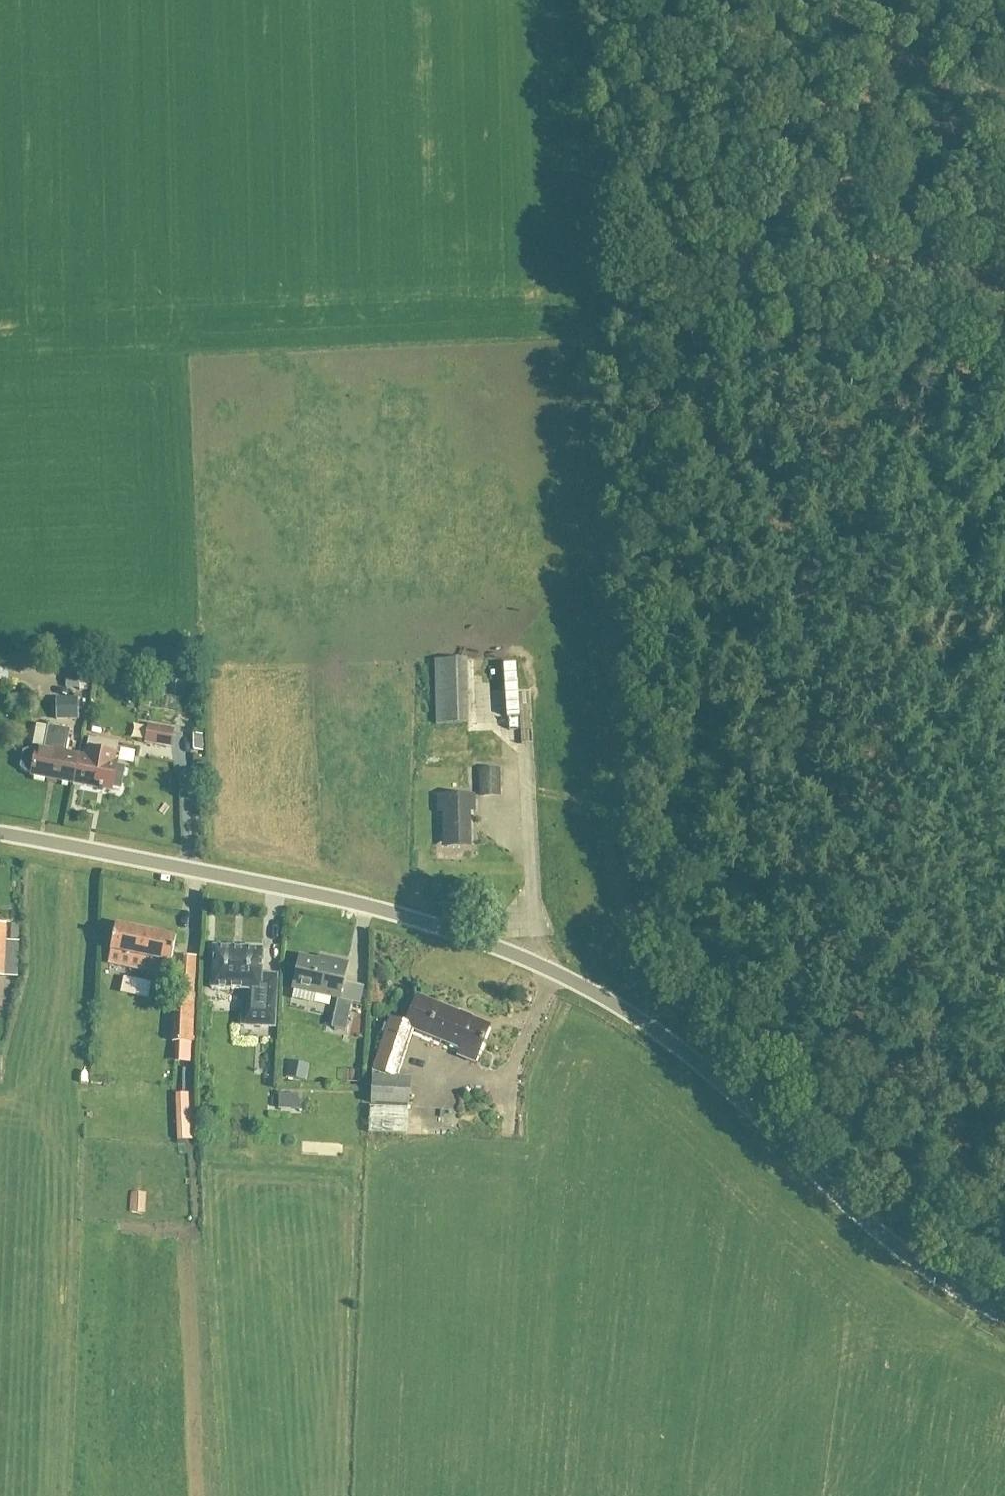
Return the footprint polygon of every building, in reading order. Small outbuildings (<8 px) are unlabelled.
[(62,656),(44,656),(45,667),(62,666),(62,656)] [(467,658),(435,658),(436,722),(468,722),(467,658)] [(109,663),(98,663),(98,671),(109,671),(109,663)] [(66,674),(66,687),(79,687),(79,674),(66,674)] [(114,710),(113,695),(99,696),(100,710),(114,710)] [(56,698),(56,718),(77,718),(76,698),(56,698)] [(26,770),(32,771),(31,775),(75,784),(81,754),(67,752),(71,729),(50,725),(45,747),(37,746),(37,749),(30,748),(24,750),(21,766),(26,770)] [(146,741),(171,745),(174,730),(149,725),(146,741)] [(86,755),(81,754),(75,784),(92,787),(99,789),(99,790),(102,790),(103,790),(111,791),(112,787),(121,789),(125,768),(117,766),(118,762),(115,762),(119,744),(89,738),(86,755)] [(499,768),(481,769),(482,793),(500,792),(499,768)] [(475,793),(439,794),(439,810),(444,810),(445,840),(471,839),(470,809),(475,809),(475,793)] [(6,953),(7,924),(0,924),(0,976),(5,976),(17,977),(19,953),(6,953)] [(176,936),(116,924),(108,964),(168,976),(176,936)] [(261,974),(263,949),(214,947),(212,988),(244,990),(242,1025),(274,1026),(277,975),(261,974)] [(293,987),(340,998),(344,982),(349,962),(330,958),(329,962),(301,956),(293,987)] [(195,1042),(197,994),(173,993),(172,1041),(195,1042)] [(309,993),(306,1002),(324,1009),(328,1000),(309,993)] [(397,1078),(398,1076),(416,1029),(463,1046),(460,1055),(477,1061),(491,1024),(418,996),(408,1022),(394,1016),(374,1069),(392,1076),(397,1078)] [(338,999),(332,1027),(346,1029),(346,1028),(352,1002),(340,1000),(338,999)] [(286,1059),(282,1076),(303,1080),(307,1064),(286,1059)] [(397,1078),(392,1076),(370,1076),(370,1104),(410,1106),(411,1077),(398,1076),(397,1078)] [(279,1093),(279,1108),(299,1109),(299,1094),(279,1093)] [(195,1139),(194,1114),(176,1114),(177,1139),(195,1139)] [(124,1207),(140,1208),(141,1188),(125,1187),(124,1207)]
